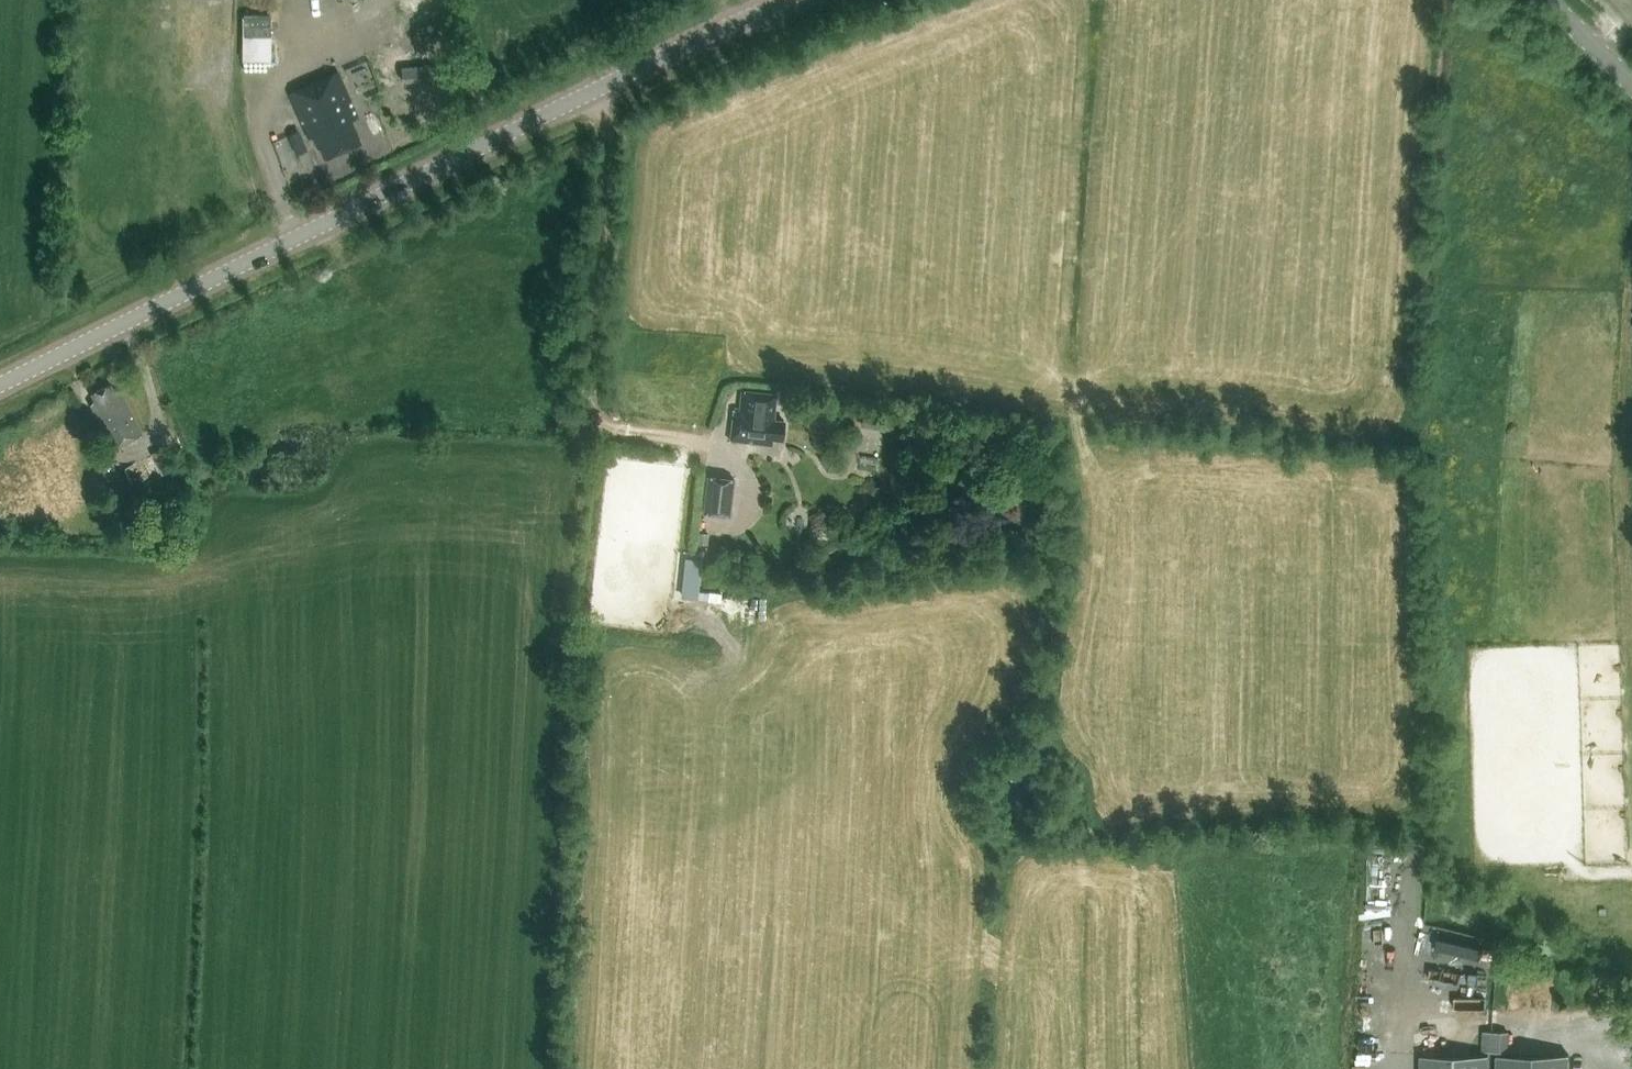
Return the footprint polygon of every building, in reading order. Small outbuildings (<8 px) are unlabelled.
[(249,11),(249,58),(278,58),(278,11),(249,11)] [(400,67),(402,82),(433,78),(432,63),(400,67)] [(326,157),(361,141),(352,119),(357,116),(338,72),(290,93),(309,137),(312,135),(316,144),(320,143),(326,157)] [(296,155),(307,150),(298,129),(287,134),(296,155)] [(112,448),(142,434),(120,388),(115,391),(112,384),(91,394),(93,400),(89,402),(112,448)] [(784,419),(775,418),(776,412),(774,412),(776,393),(742,389),(740,408),(734,407),(731,439),(773,444),(773,438),(782,439),(784,419)] [(879,412),(864,410),(861,426),(876,429),(879,412)] [(163,476),(151,453),(124,467),(136,490),(163,476)] [(702,513),(729,516),(734,478),(706,475),(702,513)] [(1496,1055),(1497,1068),(1569,1068),(1569,1054),(1496,1055)] [(1489,1055),(1420,1056),(1420,1068),(1489,1068),(1489,1055)]
